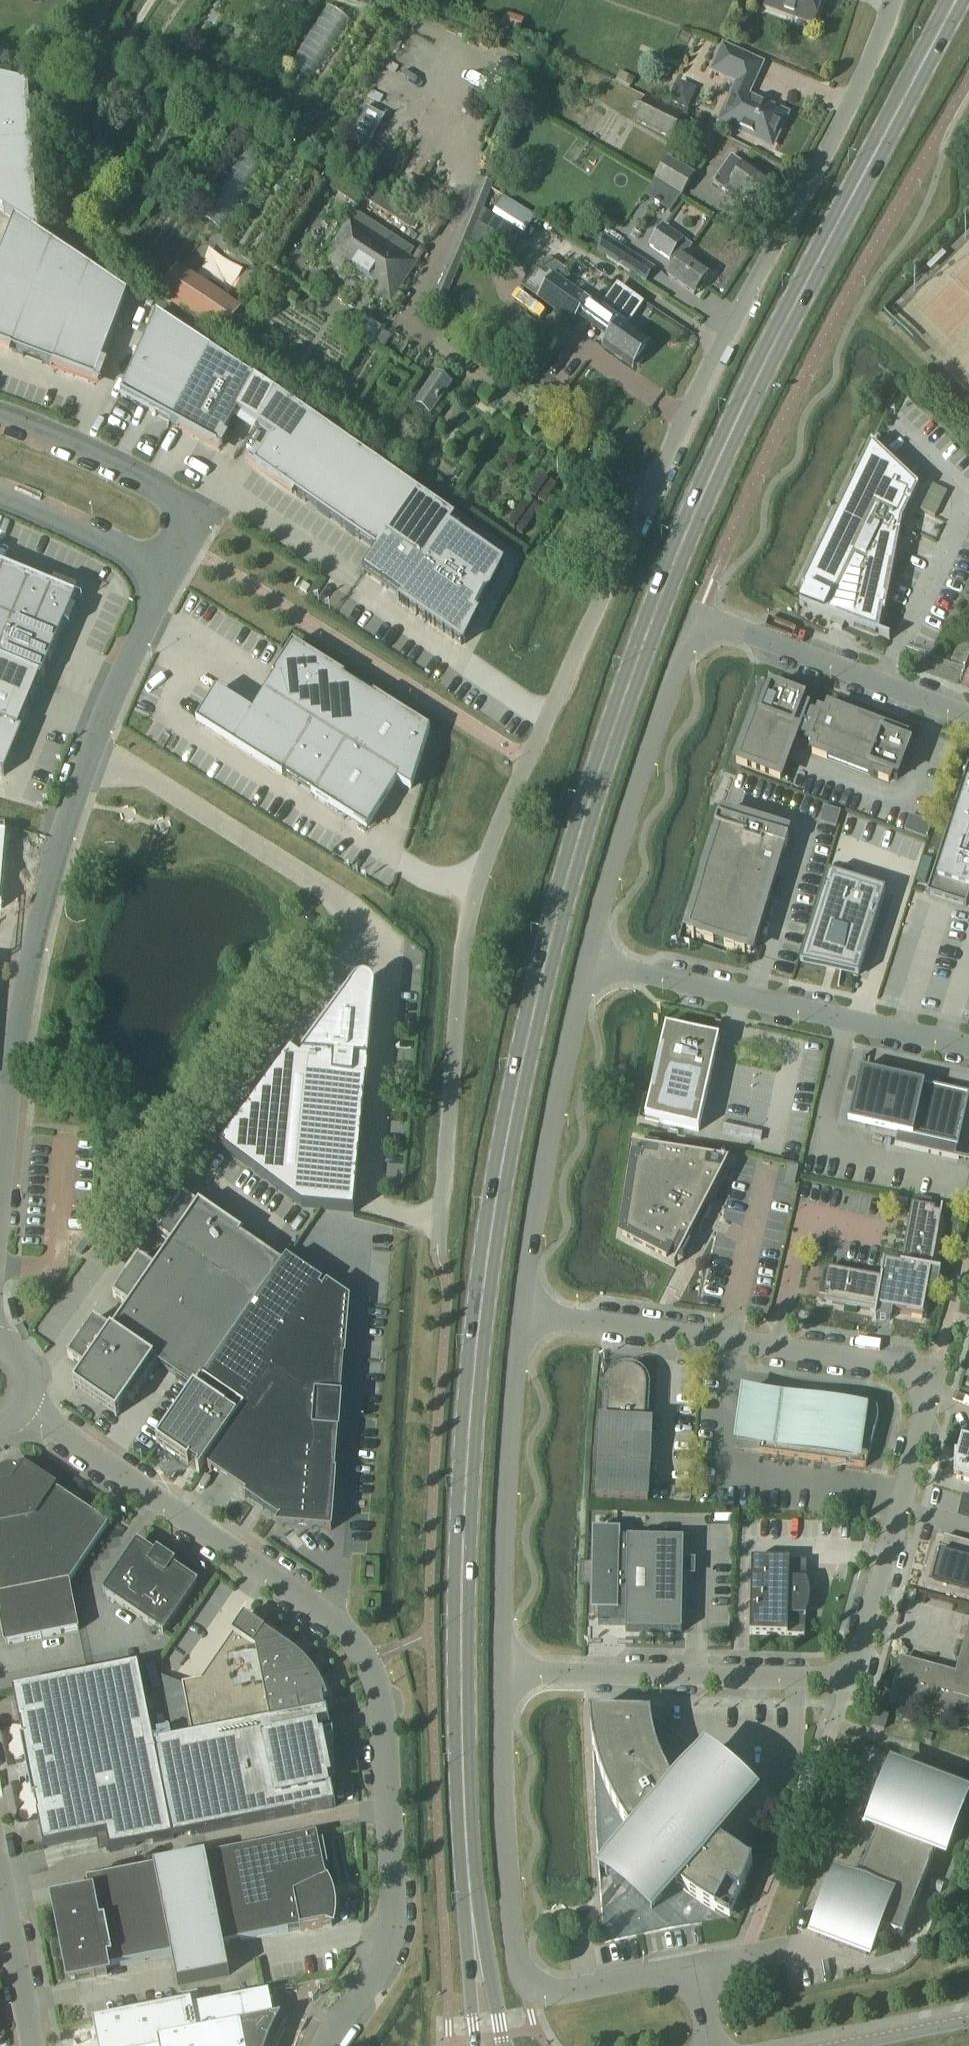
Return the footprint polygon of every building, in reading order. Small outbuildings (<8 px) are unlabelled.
[(814,29),(824,0),(766,0),(762,10),(814,29)] [(299,81),(341,22),(325,11),(283,69),(299,81)] [(762,109),(761,105),(748,99),(762,67),(723,49),(712,74),(737,86),(727,109),(730,110),(723,127),(771,149),(786,116),(766,107),(762,109)] [(0,82),(0,212),(14,221),(37,237),(28,88),(0,82)] [(596,100),(617,103),(620,86),(599,83),(596,100)] [(670,140),(681,118),(643,100),(633,122),(670,140)] [(754,207),(770,184),(744,166),(731,157),(712,184),(724,192),(724,193),(738,203),(741,198),(754,207)] [(693,176),(666,159),(652,181),(655,183),(680,198),(693,176)] [(680,198),(655,183),(644,197),(668,214),(680,198)] [(490,217),(523,237),(535,217),(501,197),(490,217)] [(395,296),(416,264),(349,220),(323,261),(340,272),(344,266),(376,287),(373,293),(390,304),(396,307),(401,299),(395,296)] [(11,353),(51,246),(37,237),(14,221),(0,257),(0,349),(11,353)] [(683,256),(683,255),(690,246),(661,226),(648,246),(675,266),(667,277),(694,296),(709,274),(683,256)] [(654,270),(604,237),(594,252),(644,285),(654,270)] [(89,272),(51,246),(11,353),(52,369),(89,272)] [(536,266),(535,265),(519,287),(537,300),(572,325),(577,318),(609,341),(604,349),(633,369),(649,346),(620,326),(621,324),(639,300),(618,284),(600,309),(586,299),(585,300),(559,282),(566,272),(548,259),(536,266)] [(89,272),(52,369),(94,385),(127,297),(89,272)] [(236,313),(175,273),(158,300),(219,340),(236,313)] [(265,285),(246,312),(261,322),(279,295),(265,285)] [(119,397),(170,424),(209,352),(156,317),(119,397)] [(369,341),(376,325),(359,318),(352,334),(369,341)] [(254,382),(209,352),(170,424),(217,450),(224,438),(223,438),(236,414),(256,428),(274,395),(254,382)] [(295,393),(303,381),(284,368),(276,380),(295,393)] [(435,375),(413,408),(428,418),(451,386),(435,375)] [(448,529),(453,521),(274,395),(256,428),(273,440),(254,468),(375,553),(385,539),(422,566),(448,529)] [(831,620),(828,625),(841,631),(844,625),(888,642),(889,640),(878,636),(881,617),(883,617),(900,532),(897,531),(899,528),(917,490),(870,446),(831,526),(827,524),(817,544),(821,547),(799,592),(805,595),(800,606),(799,606),(798,608),(831,620)] [(921,484),(913,505),(927,511),(936,490),(921,484)] [(550,500),(539,517),(547,523),(559,506),(550,500)] [(501,566),(448,529),(422,566),(385,539),(375,553),(361,573),(399,599),(397,602),(398,603),(399,602),(462,646),(501,566)] [(39,679),(41,680),(57,643),(75,599),(53,590),(31,580),(5,570),(0,568),(0,663),(39,679)] [(279,671),(250,717),(216,696),(212,703),(199,724),(213,733),(212,734),(327,805),(365,829),(383,802),(396,782),(409,791),(416,770),(415,770),(426,734),(404,720),(405,720),(307,658),(307,659),(293,650),(280,671),(279,671)] [(3,777),(21,733),(17,732),(39,679),(0,663),(0,776),(3,777)] [(803,702),(770,690),(767,696),(762,695),(758,705),(759,705),(758,709),(757,709),(755,713),(735,764),(770,777),(771,777),(779,780),(793,743),(792,743),(794,739),(795,737),(809,742),(808,745),(814,747),(811,755),(869,777),(869,776),(877,779),(887,783),(889,778),(896,781),(909,748),(902,745),(904,740),(894,736),(893,737),(885,734),(885,733),(828,711),(825,718),(819,716),(818,718),(804,713),(805,711),(800,709),(803,702)] [(966,766),(925,895),(964,908),(968,893),(968,767),(966,766)] [(835,828),(839,813),(824,808),(819,824),(835,828)] [(722,815),(720,820),(717,819),(714,828),(710,827),(710,828),(714,829),(714,830),(718,831),(715,840),(714,840),(711,851),(692,912),(689,923),(688,927),(686,926),(685,928),(687,929),(686,934),(691,936),(690,938),(693,939),(693,936),(702,939),(702,940),(712,943),(712,942),(723,945),(723,946),(733,949),(742,951),(741,953),(744,954),(744,952),(750,953),(751,948),(754,949),(754,947),(751,946),(753,942),(757,931),(756,931),(773,877),(776,869),(776,867),(775,866),(775,864),(774,863),(773,862),(772,861),(770,860),(774,848),(784,851),(787,841),(784,840),(786,834),(780,833),(781,830),(779,830),(778,832),(769,829),(759,826),(748,823),(738,820),(729,817),(730,815),(728,814),(727,817),(722,815)] [(10,876),(0,861),(0,877),(2,881),(10,876)] [(857,979),(884,893),(855,884),(854,888),(847,886),(848,882),(828,875),(799,966),(857,979)] [(923,913),(925,897),(907,894),(904,910),(923,913)] [(373,1004),(371,1003),(370,1008),(347,999),(349,996),(350,995),(348,994),(301,1058),(302,1058),(300,1061),(289,1053),(219,1149),(301,1210),(353,1215),(366,1078),(373,1004)] [(644,1121),(698,1133),(718,1040),(665,1028),(644,1121)] [(956,1133),(964,1097),(861,1074),(865,1057),(862,1056),(847,1124),(896,1135),(894,1147),(957,1161),(958,1158),(953,1157),(955,1148),(953,1148),(954,1142),(955,1143),(955,1142),(954,1142),(956,1134),(957,1134),(957,1133),(956,1133)] [(659,1148),(644,1145),(641,1162),(633,1161),(621,1236),(665,1258),(668,1251),(683,1259),(690,1246),(686,1244),(728,1163),(658,1152),(659,1148)] [(196,1209),(182,1199),(157,1237),(170,1246),(153,1271),(138,1260),(112,1298),(128,1308),(110,1334),(93,1321),(67,1359),(85,1371),(72,1389),(115,1418),(128,1400),(132,1403),(157,1366),(193,1391),(155,1445),(187,1467),(189,1464),(198,1470),(195,1473),(198,1475),(204,1467),(204,1468),(244,1409),(203,1381),(281,1267),(239,1238),(241,1235),(198,1206),(196,1209)] [(825,1300),(818,1299),(818,1300),(825,1302),(825,1303),(874,1312),(873,1320),(875,1320),(875,1319),(889,1322),(890,1313),(921,1319),(927,1288),(935,1289),(938,1275),(939,1276),(940,1274),(932,1273),(941,1223),(939,1223),(942,1208),(940,1208),(939,1214),(933,1213),(934,1210),(910,1206),(899,1267),(884,1265),(881,1280),(827,1270),(823,1293),(826,1294),(825,1300)] [(323,1293),(318,1290),(322,1285),(286,1261),(281,1267),(203,1381),(244,1409),(204,1468),(245,1496),(243,1498),(279,1523),(276,1527),(330,1532),(348,1303),(326,1288),(323,1293)] [(594,1500),(647,1502),(649,1454),(642,1454),(645,1390),(644,1384),(641,1379),(637,1375),(632,1372),(626,1371),(620,1372),(615,1375),(611,1379),(608,1385),(607,1390),(604,1449),(597,1449),(594,1500)] [(758,1454),(864,1468),(875,1428),(878,1424),(879,1419),(878,1414),(875,1410),(872,1406),(867,1404),(767,1391),(766,1398),(743,1395),(736,1444),(759,1447),(758,1454)] [(953,1477),(956,1477),(956,1479),(968,1483),(968,1441),(961,1439),(957,1455),(954,1455),(953,1477)] [(4,1647),(79,1632),(69,1584),(108,1526),(54,1490),(55,1489),(24,1468),(22,1470),(19,1469),(14,1468),(10,1468),(5,1469),(0,1473),(0,1626),(4,1647)] [(665,1503),(682,1502),(681,1489),(664,1490),(665,1503)] [(592,1532),(590,1614),(598,1614),(597,1626),(624,1626),(624,1633),(680,1634),(682,1542),(619,1540),(619,1534),(592,1532)] [(931,1547),(920,1588),(968,1601),(968,1545),(943,1538),(940,1550),(931,1547)] [(163,1635),(197,1585),(137,1544),(103,1594),(163,1635)] [(750,1562),(749,1636),(804,1637),(804,1618),(806,1614),(808,1607),(809,1600),(808,1593),(807,1589),(805,1582),(805,1563),(750,1562)] [(181,1686),(191,1737),(324,1712),(322,1702),(325,1700),(321,1689),(310,1672),(296,1657),(263,1634),(264,1632),(243,1618),(231,1636),(232,1636),(201,1682),(181,1686)] [(968,1722),(968,1629),(956,1678),(952,1676),(953,1673),(945,1671),(943,1674),(902,1663),(902,1662),(901,1661),(890,1702),(891,1702),(892,1701),(968,1722)] [(171,1841),(153,1746),(137,1668),(12,1693),(18,1726),(19,1726),(23,1743),(22,1743),(33,1800),(34,1799),(37,1816),(36,1817),(43,1850),(105,1837),(108,1853),(171,1841)] [(153,1746),(171,1841),(335,1808),(331,1789),(329,1789),(328,1781),(334,1780),(326,1741),(324,1741),(322,1733),(330,1732),(326,1712),(153,1746)] [(729,1921),(751,1864),(738,1857),(726,1849),(714,1840),(751,1797),(732,1781),(736,1777),(726,1769),(722,1773),(704,1757),(674,1793),(666,1779),(660,1764),(655,1749),(652,1733),(650,1717),(589,1715),(590,1732),(593,1749),(597,1765),(602,1782),(608,1797),(615,1813),(623,1827),(633,1841),(604,1875),(651,1914),(674,1887),(684,1895),(695,1902),(706,1909),(717,1915),(729,1921)] [(934,1852),(941,1855),(963,1798),(893,1770),(871,1827),(877,1830),(855,1887),(844,1883),(822,1940),(865,1957),(876,1930),(901,1939),(934,1852)] [(325,1876),(322,1868),(323,1867),(319,1844),(318,1844),(316,1836),(83,1882),(86,1896),(48,1903),(64,1984),(103,1976),(101,1970),(168,1957),(174,1987),(228,1976),(222,1947),(300,1931),(300,1933),(330,1927),(330,1928),(331,1928),(333,1919),(333,1910),(331,1901),(329,1893),(325,1885),(328,1884),(325,1876)] [(269,2042),(274,2029),(268,1995),(192,2010),(191,2004),(92,2023),(96,2045),(267,2045),(269,2042)]
